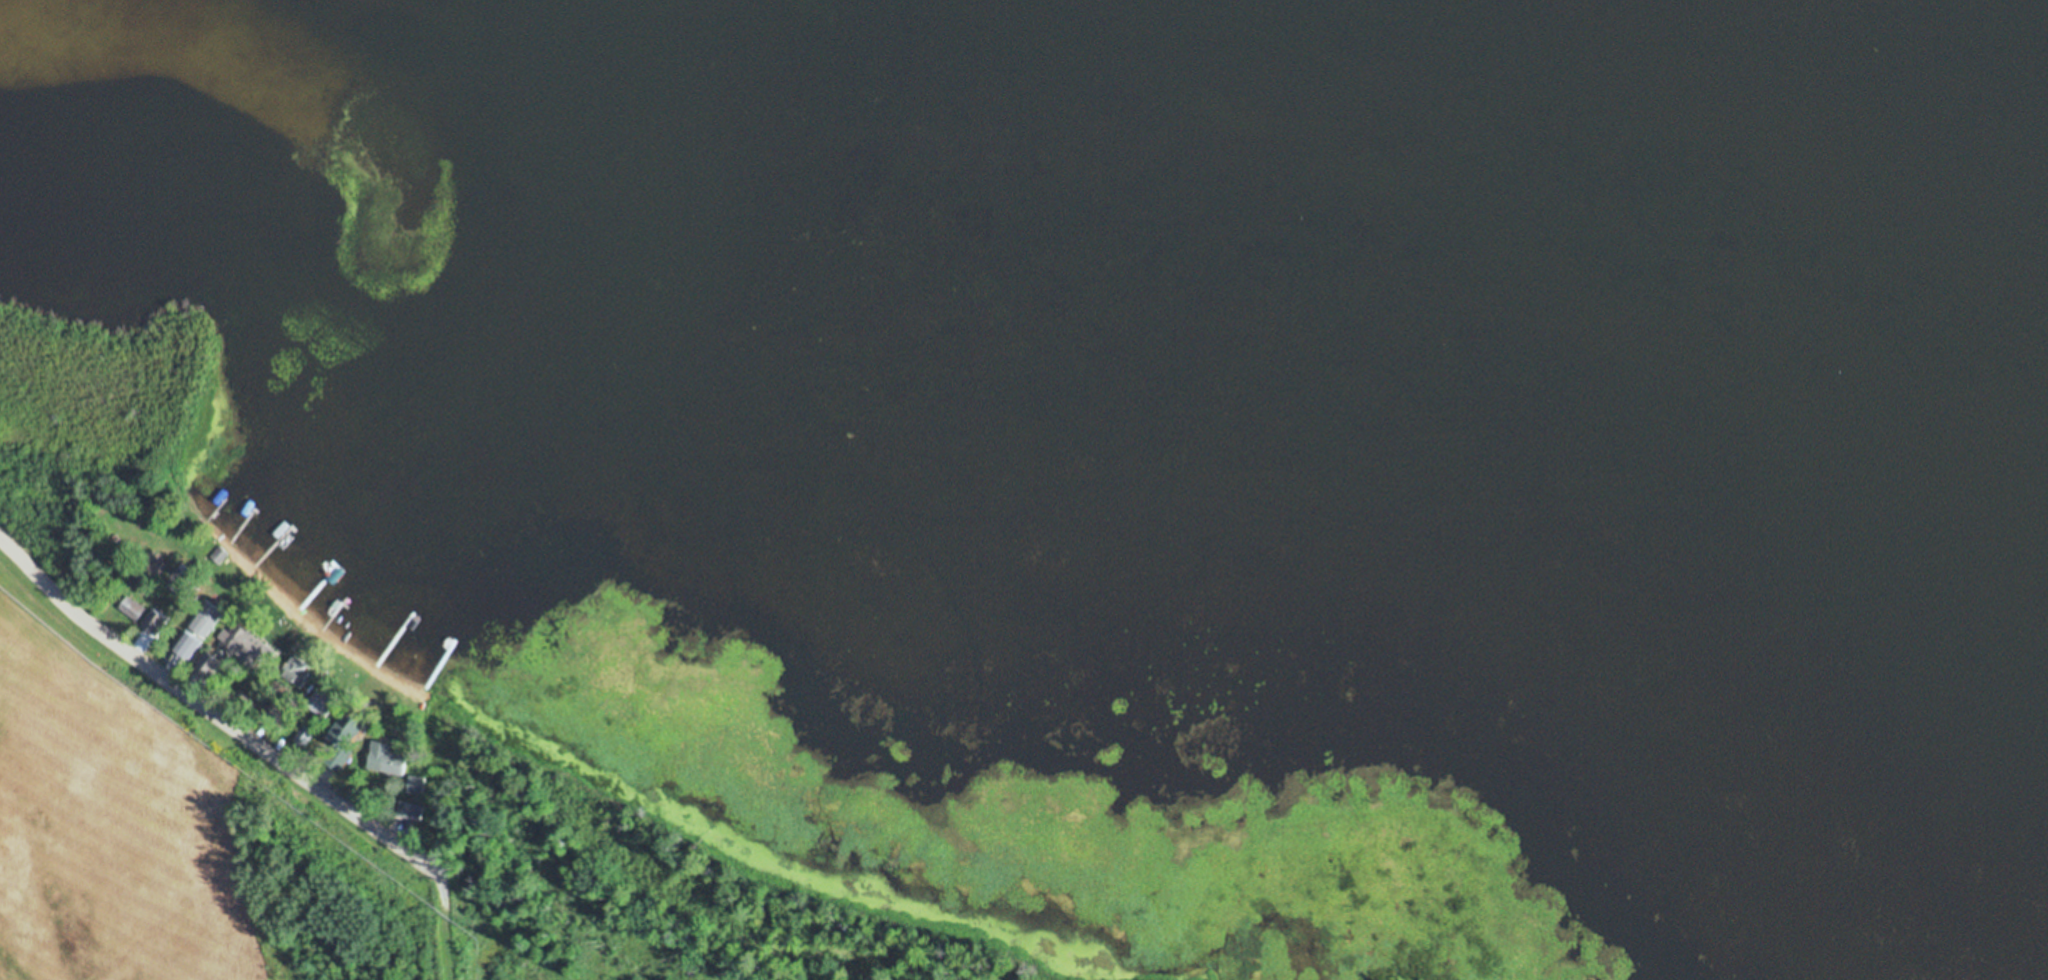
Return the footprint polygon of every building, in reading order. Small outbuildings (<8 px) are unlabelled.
[(229,552),(219,545),(211,556),(221,563),(229,552)] [(119,605),(136,622),(147,611),(130,594),(119,605)] [(196,627),(207,635),(225,608),(214,600),(196,627)] [(218,634),(233,651),(253,633),(237,616),(218,634)] [(199,654),(187,647),(180,659),(193,666),(199,654)] [(224,663),(210,650),(194,668),(208,681),(224,663)] [(311,705),(328,713),(335,700),(317,692),(311,705)] [(366,718),(351,709),(339,730),(354,739),(366,718)] [(294,739),(306,748),(318,731),(305,722),(294,739)] [(340,771),(356,749),(340,738),(324,761),(340,771)] [(391,750),(393,743),(372,738),(365,767),(405,775),(410,753),(391,750)] [(424,793),(427,776),(410,774),(408,791),(424,793)] [(403,815),(420,820),(424,806),(407,801),(403,815)]
